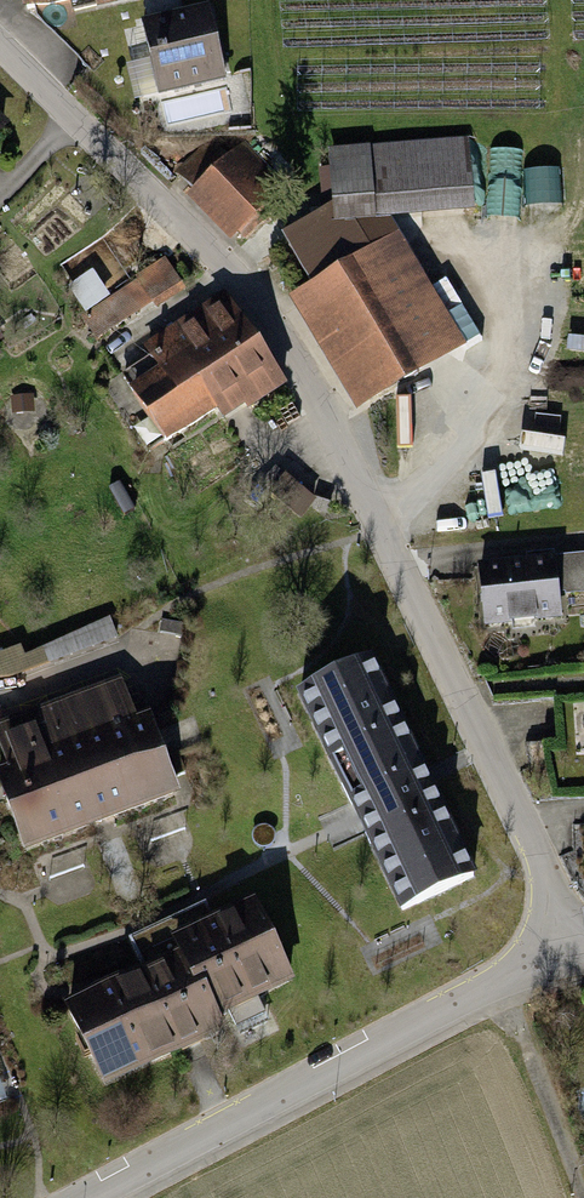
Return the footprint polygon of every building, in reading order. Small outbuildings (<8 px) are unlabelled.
[(223,78),(208,6),(139,20),(154,92),(223,78)] [(221,91),(162,104),(167,125),(225,112),(221,91)] [(10,122),(0,112),(0,132),(10,122)] [(235,139),(180,196),(231,245),(286,188),(235,139)] [(325,148),(329,217),(472,209),(468,140),(325,148)] [(54,274),(97,341),(179,289),(158,256),(129,275),(106,240),(54,274)] [(354,409),(437,358),(368,245),(285,296),(354,409)] [(219,417),(275,382),(219,291),(137,341),(146,355),(117,373),(160,443),(214,410),(219,417)] [(499,442),(483,448),(493,476),(509,470),(499,442)] [(524,560),(475,564),(479,629),(508,627),(509,635),(530,634),(530,625),(556,624),(555,601),(552,559),(551,550),(524,552),(524,560)] [(555,601),(583,599),(583,557),(552,559),(555,601)] [(44,647),(51,667),(119,641),(112,622),(44,647)] [(426,777),(371,661),(300,695),(356,812),(402,909),(473,875),(426,777)] [(25,847),(174,791),(169,778),(185,772),(177,749),(161,755),(148,721),(135,726),(119,685),(0,730),(0,738),(12,771),(0,776),(0,781),(25,847)] [(146,823),(160,861),(194,849),(180,811),(146,823)] [(79,848),(45,861),(58,895),(92,882),(79,848)] [(161,965),(69,1009),(104,1083),(220,1027),(214,1014),(227,1007),(237,1027),(264,1014),(255,994),(289,978),(253,904),(206,927),(197,909),(146,933),(161,965)]
